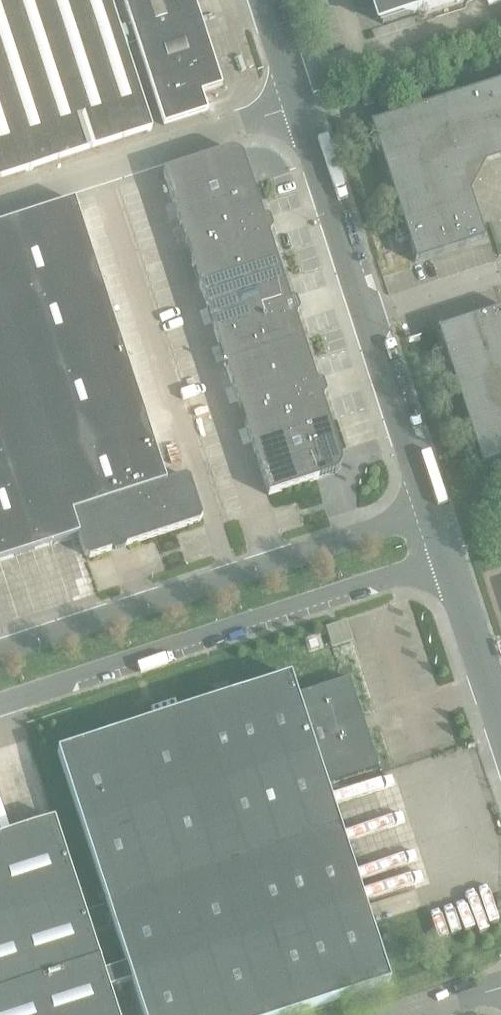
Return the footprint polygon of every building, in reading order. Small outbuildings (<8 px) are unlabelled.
[(110,0),(0,0),(0,180),(153,131),(110,0)] [(194,0),(123,0),(164,127),(208,113),(202,94),(223,87),(194,0)] [(383,25),(419,13),(419,14),(461,0),(374,0),(383,25)] [(371,125),(416,264),(485,241),(478,217),(469,219),(454,175),(460,163),(500,150),(500,83),(371,125)] [(365,107),(375,104),(371,95),(362,98),(365,107)] [(163,173),(183,233),(260,208),(243,158),(238,153),(231,152),(163,173)] [(79,537),(85,556),(90,559),(112,552),(115,554),(125,551),(127,547),(200,523),(203,518),(190,479),(185,477),(166,483),(75,202),(0,226),(0,563),(79,537)] [(260,208),(183,233),(203,295),(280,269),(269,235),(271,235),(273,232),(270,221),(266,219),(264,220),(260,208)] [(280,269),(203,295),(229,376),(306,351),(296,318),(298,317),(299,314),(296,303),(293,301),(290,302),(280,269)] [(437,331),(483,469),(500,463),(500,310),(437,331)] [(306,351),(229,376),(249,436),(326,412),(322,400),(325,399),(326,395),(323,385),(320,383),(317,384),(306,351)] [(326,412),(249,436),(269,496),(333,476),(336,474),(338,472),(340,469),(342,466),(342,462),(341,459),(326,412)] [(328,626),(335,646),(355,639),(348,619),(328,626)] [(347,780),(379,770),(350,680),(294,698),(290,685),(293,684),(291,677),(58,753),(127,965),(132,981),(143,1014),(294,1014),(390,984),(380,951),(377,952),(323,788),(347,780)] [(110,988),(105,972),(55,820),(0,838),(0,1014),(119,1014),(110,988)] [(127,965),(105,972),(110,988),(132,981),(127,965)]
